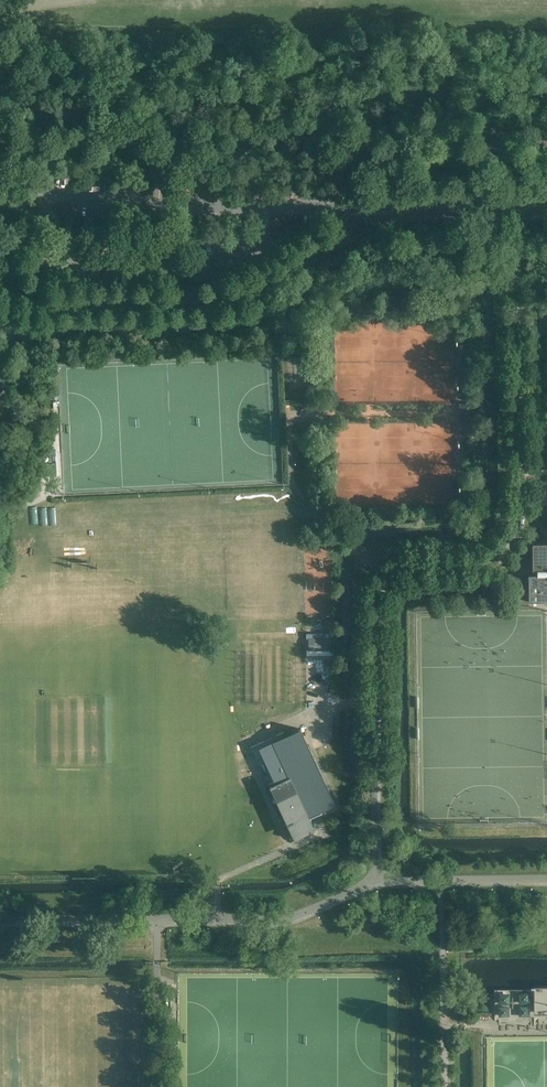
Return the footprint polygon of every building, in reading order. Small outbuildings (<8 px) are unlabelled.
[(13,380),(0,367),(0,393),(13,380)] [(532,544),(532,571),(537,571),(537,574),(528,575),(528,602),(546,602),(546,544),(532,544)] [(309,632),(309,649),(318,649),(318,660),(334,660),(333,631),(309,632)] [(267,783),(265,784),(292,843),(310,835),(308,830),(312,828),(307,817),(335,804),(300,728),(285,735),(283,732),(251,747),(267,783)] [(461,942),(461,950),(472,950),(472,942),(461,942)] [(533,986),(533,989),(494,990),(494,1018),(546,1017),(546,986),(533,986)]
